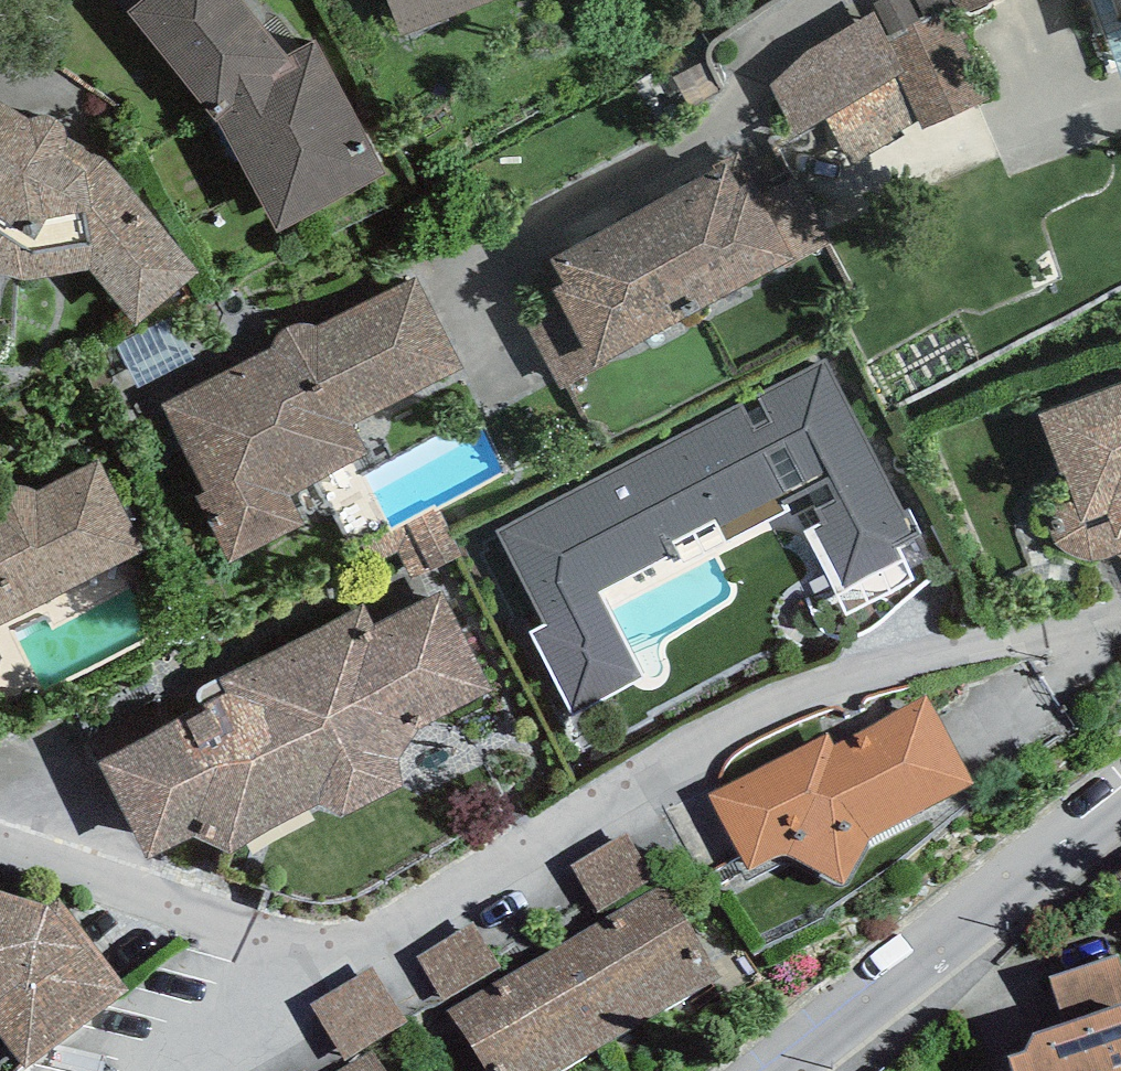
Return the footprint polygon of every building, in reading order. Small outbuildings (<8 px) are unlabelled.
[(128,12),(216,122),(279,231),(386,174),(315,39),(287,55),(242,0),(143,0),(128,12)] [(401,35),(496,0),(388,0),(401,35)] [(991,100),(959,15),(952,0),(881,0),(871,5),(874,12),(904,75),(897,77),(919,121),(923,130),(991,100)] [(992,0),(952,0),(959,15),(992,0)] [(891,136),(919,121),(897,77),(904,75),(874,12),(806,50),(768,84),(794,138),(826,119),(852,164),(894,141),(891,136)] [(199,273),(105,158),(67,138),(66,131),(61,123),(54,118),(46,116),(36,116),(30,119),(0,102),(0,273),(21,280),(89,269),(137,325),(199,273)] [(635,212),(697,311),(797,259),(751,179),(740,186),(728,165),(635,212)] [(594,367),(697,311),(635,212),(549,259),(562,286),(516,308),(560,389),(596,371),(594,367)] [(271,349),(162,403),(204,492),(195,497),(230,564),(305,525),(292,496),(369,453),(352,425),(463,369),(417,279),(316,328),(308,324),(300,323),(288,325),(280,331),(274,341),(271,349)] [(530,632),(572,716),(642,678),(598,592),(667,556),(673,567),(785,512),(782,507),(826,484),(837,500),(813,510),(821,524),(802,532),(845,614),(913,581),(899,548),(922,536),(910,510),(904,514),(826,360),(496,532),(545,624),(530,632)] [(1038,415),(1060,474),(1063,473),(1074,500),(1058,506),(1053,516),(1051,528),(1053,539),(1063,548),(1070,555),(1083,559),(1094,560),(1109,559),(1120,553),(1120,384),(1038,415)] [(144,551),(99,461),(36,492),(22,486),(9,488),(0,493),(0,626),(144,551)] [(96,763),(149,861),(195,836),(229,854),(319,805),(342,816),(403,786),(400,759),(421,730),(491,690),(441,592),(373,623),(363,604),(216,678),(204,686),(197,691),(196,699),(202,706),(96,763)] [(827,733),(709,795),(749,870),(782,854),(845,883),(869,838),(974,784),(927,695),(834,744),(827,733)] [(600,913),(655,878),(626,832),(570,866),(600,913)] [(662,882),(557,946),(616,1039),(723,976),(662,882)] [(130,992),(59,898),(49,905),(0,890),(0,1034),(25,1068),(130,992)] [(445,1001),(501,967),(474,922),(417,957),(445,1001)] [(616,1039),(557,946),(448,1010),(484,1070),(565,1070),(616,1039)] [(1117,954),(1049,977),(1064,1024),(1120,1005),(1120,967),(1117,954)] [(372,967),(310,1006),(345,1061),(407,1022),(372,967)] [(1064,1024),(1033,1033),(1025,1051),(1008,1056),(1014,1070),(1120,1070),(1120,1005),(1064,1024)] [(372,1051),(336,1070),(383,1070),(372,1051)]
